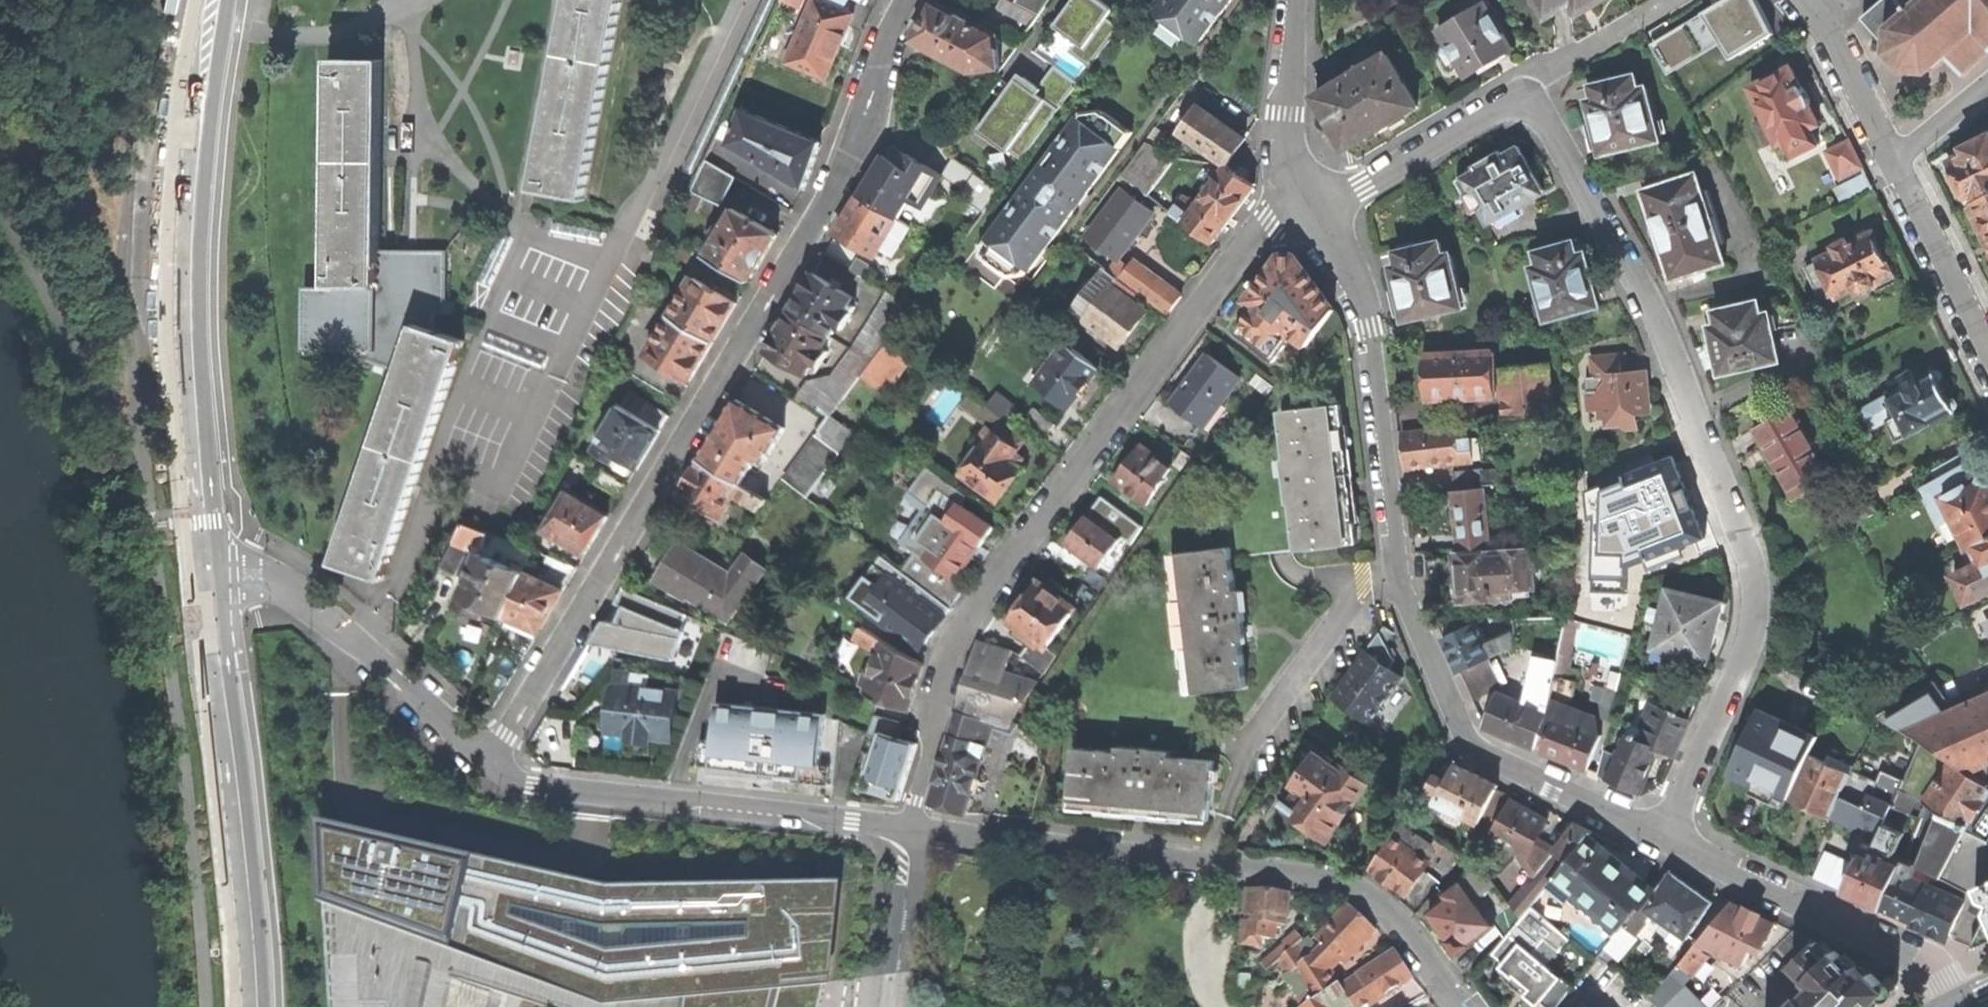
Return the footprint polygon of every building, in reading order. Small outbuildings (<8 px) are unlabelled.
[(585,199),(620,0),(568,0),(534,190),(585,199)] [(780,8),(794,14),(801,0),(784,0),(780,8)] [(825,77),(841,42),(854,14),(844,10),(822,0),(815,0),(788,60),(825,77)] [(844,10),(848,0),(822,0),(844,10)] [(1016,4),(1009,0),(1003,0),(998,7),(1011,14),(1016,4)] [(1016,4),(1039,16),(1049,0),(1018,0),(1016,4)] [(1090,67),(1107,44),(1119,27),(1107,17),(1112,9),(1100,0),(1072,0),(1057,21),(1078,37),(1075,41),(1068,52),(1090,67)] [(1163,0),(1158,0),(1086,97),(1087,98),(1076,113),(1078,115),(1094,127),(1106,111),(1133,131),(1201,41),(1194,42),(1157,16),(1156,10),(1163,0)] [(1156,10),(1157,16),(1194,42),(1201,41),(1224,11),(1221,4),(1224,0),(1163,0),(1156,10)] [(1544,15),(1570,0),(1576,12),(1595,2),(1597,0),(1535,0),(1544,15)] [(1651,44),(1668,73),(1721,41),(1731,58),(1773,32),(1758,0),(1723,0),(1651,44)] [(1900,0),(1881,0),(1862,16),(1888,45),(1890,24),(1907,9),(1900,0)] [(1963,73),(1987,52),(1987,0),(1900,0),(1907,9),(1890,24),(1888,45),(1888,50),(1903,67),(1930,70),(1947,55),(1963,73)] [(1438,27),(1466,75),(1489,62),(1512,48),(1484,1),(1438,27)] [(913,42),(970,72),(1002,68),(997,35),(934,2),(924,20),(913,42)] [(1011,14),(1032,25),(1039,16),(1016,4),(1011,14)] [(173,38),(176,21),(169,20),(166,37),(173,38)] [(1078,37),(1057,21),(1054,25),(1075,41),(1078,37)] [(1315,94),(1347,146),(1382,125),(1417,104),(1385,52),(1315,94)] [(328,286),(378,287),(379,249),(381,60),(331,58),(328,286)] [(1054,66),(1039,86),(1035,91),(1021,82),(1011,84),(979,129),(1022,160),(1046,127),(1078,84),(1054,66)] [(1776,139),(1778,143),(1819,123),(1813,112),(1810,105),(1800,84),(1790,66),(1750,86),(1766,116),(1754,122),(1765,145),(1776,139)] [(1600,151),(1658,138),(1646,85),(1638,87),(1635,72),(1608,79),(1611,92),(1594,96),(1588,98),(1595,126),(1600,151)] [(1035,91),(1039,86),(1019,73),(1011,84),(1021,82),(1035,91)] [(1591,83),(1594,96),(1611,92),(1608,79),(1591,83)] [(1800,84),(1810,105),(1811,99),(1809,94),(1806,89),(1803,85),(1800,84)] [(1227,165),(1246,137),(1219,119),(1199,104),(1180,131),(1227,165)] [(717,140),(730,144),(743,109),(733,105),(717,140)] [(730,144),(805,189),(813,164),(821,142),(743,109),(730,144)] [(1016,260),(1030,271),(1087,194),(1133,131),(1106,111),(1094,127),(1078,115),(1056,144),(1060,147),(1044,170),(1039,167),(986,238),(1001,249),(990,263),(1005,274),(1016,260)] [(1971,203),(1987,194),(1987,135),(1976,141),(1965,147),(1967,152),(1950,161),(1971,203)] [(1827,149),(1836,168),(1858,157),(1849,138),(1827,149)] [(1149,193),(1172,162),(1146,142),(1123,174),(1149,193)] [(1470,193),(1488,224),(1536,197),(1533,193),(1543,188),(1531,167),(1518,143),(1502,152),(1499,147),(1470,164),(1473,169),(1456,178),(1466,195),(1470,193)] [(1056,144),(1039,167),(1044,170),(1060,147),(1056,144)] [(902,165),(908,154),(895,146),(888,156),(902,165)] [(902,165),(888,156),(885,154),(873,173),(859,197),(897,220),(909,201),(922,208),(942,175),(908,154),(902,165)] [(1844,199),(1873,185),(1858,157),(1836,168),(1830,171),(1844,199)] [(707,161),(701,174),(713,180),(728,188),(735,176),(707,161)] [(1198,205),(1185,196),(1198,179),(1173,161),(1172,162),(1149,193),(1187,221),(1198,205)] [(1198,205),(1226,225),(1255,185),(1241,175),(1227,165),(1198,205)] [(1651,210),(1658,233),(1711,216),(1696,172),(1644,188),(1651,210)] [(959,195),(984,213),(999,190),(975,173),(959,195)] [(704,198),(713,180),(701,174),(691,193),(703,200),(704,198)] [(704,198),(719,206),(728,188),(713,180),(704,198)] [(1089,236),(1119,258),(1140,230),(1153,212),(1123,190),(1089,236)] [(1987,238),(1987,194),(1971,203),(1981,224),(1987,238)] [(848,215),(837,234),(875,257),(880,249),(897,220),(859,197),(848,215)] [(1198,205),(1187,221),(1214,241),(1226,225),(1198,205)] [(706,255),(750,281),(765,255),(778,234),(734,208),(706,255)] [(1666,256),(1672,277),(1725,261),(1711,216),(1658,233),(1666,256)] [(897,220),(880,249),(893,257),(910,227),(897,220)] [(1834,294),(1836,297),(1855,288),(1858,293),(1895,274),(1882,250),(1873,231),(1849,243),(1847,239),(1834,246),(1836,250),(1817,259),(1819,262),(1834,294)] [(514,238),(505,233),(483,277),(492,281),(514,238)] [(995,288),(1005,274),(990,263),(1001,249),(986,238),(984,236),(963,264),(995,288)] [(1398,290),(1405,319),(1463,305),(1450,253),(1443,254),(1439,240),(1396,251),(1399,264),(1392,265),(1398,290)] [(1532,265),(1546,319),(1600,304),(1592,276),(1586,251),(1577,253),(1573,240),(1535,250),(1539,263),(1532,265)] [(304,350),(357,350),(357,358),(401,370),(417,325),(415,324),(415,322),(438,329),(438,313),(448,313),(448,249),(400,249),(379,249),(378,287),(328,286),(305,286),(304,350)] [(1295,334),(1309,345),(1336,309),(1312,278),(1295,256),(1282,256),(1248,300),(1258,308),(1274,319),(1295,334)] [(1122,276),(1169,311),(1182,294),(1135,259),(1122,276)] [(1020,285),(1030,271),(1016,260),(1005,274),(1020,285)] [(1823,300),(1834,294),(1819,262),(1807,268),(1823,300)] [(1079,299),(1089,306),(1094,310),(1112,285),(1117,279),(1118,278),(1103,267),(1079,299)] [(790,312),(831,336),(837,326),(842,329),(855,306),(850,303),(853,298),(813,274),(803,291),(790,312)] [(725,321),(736,303),(694,278),(671,316),(714,341),(725,321)] [(1139,296),(1117,279),(1112,285),(1134,302),(1139,296)] [(1081,316),(1120,345),(1134,327),(1146,311),(1134,302),(1112,285),(1094,310),(1089,306),(1081,316)] [(852,349),(871,361),(912,307),(890,293),(852,349)] [(1720,371),(1779,359),(1769,313),(1761,314),(1758,300),(1715,309),(1718,324),(1710,325),(1715,349),(1720,371)] [(1238,336),(1243,340),(1256,322),(1267,329),(1274,319),(1258,308),(1248,322),(1238,336)] [(816,372),(828,351),(823,348),(831,336),(790,312),(780,329),(767,351),(807,375),(810,369),(816,372)] [(714,341),(671,316),(648,355),(691,380),(702,360),(714,341)] [(1275,362),(1295,334),(1274,319),(1267,329),(1256,322),(1243,340),(1275,362)] [(367,573),(385,579),(386,577),(385,576),(465,339),(438,329),(415,322),(415,324),(417,325),(401,370),(337,560),(336,559),(335,562),(355,569),(367,573)] [(1036,382),(1069,406),(1083,387),(1099,367),(1067,343),(1059,355),(1053,351),(1049,356),(1054,360),(1036,382)] [(889,391),(907,361),(884,347),(865,377),(889,391)] [(816,406),(830,415),(871,361),(852,349),(834,376),(809,379),(799,396),(816,406)] [(1426,398),(1494,396),(1493,351),(1425,353),(1426,376),(1426,398)] [(1606,404),(1608,422),(1636,420),(1635,410),(1648,409),(1647,396),(1646,386),(1642,387),(1640,370),(1622,372),(1621,353),(1592,356),(1593,374),(1586,375),(1589,406),(1606,404)] [(1172,403),(1204,427),(1240,377),(1209,354),(1192,376),(1181,391),(1172,403)] [(1499,368),(1505,418),(1554,413),(1548,362),(1499,368)] [(1901,375),(1905,384),(1888,393),(1891,399),(1884,402),(1893,419),(1900,415),(1909,434),(1955,410),(1958,406),(1957,400),(1953,397),(1948,397),(1944,388),(1940,381),(1943,377),(1943,372),(1939,368),(1934,369),(1917,377),(1913,369),(1901,375)] [(1175,386),(1181,391),(1192,376),(1186,372),(1181,378),(1175,386)] [(621,407),(661,430),(669,416),(629,393),(621,407)] [(960,405),(993,429),(998,433),(1006,421),(968,393),(960,405)] [(719,430),(701,460),(742,484),(756,460),(764,465),(785,428),(737,400),(719,430)] [(1299,550),(1358,543),(1356,525),(1350,476),(1342,404),(1283,411),(1289,458),(1285,459),(1291,504),(1293,504),(1299,550)] [(1790,490),(1827,469),(1790,404),(1753,426),(1765,446),(1771,443),(1775,451),(1769,454),(1779,471),(1790,490)] [(807,420),(821,429),(830,415),(816,406),(807,420)] [(661,430),(621,407),(595,451),(616,463),(619,458),(638,470),(650,448),(661,430)] [(1024,422),(1045,438),(1056,424),(1034,408),(1024,422)] [(1897,440),(1909,434),(1900,415),(1893,419),(1888,421),(1897,440)] [(1006,421),(998,433),(1019,448),(1027,436),(1006,421)] [(1404,450),(1406,468),(1459,461),(1456,438),(1455,424),(1402,430),(1404,450)] [(961,473),(999,502),(1012,484),(1024,467),(1020,464),(1012,457),(1016,452),(1019,448),(998,433),(993,429),(961,473)] [(783,478),(806,496),(839,452),(816,435),(783,478)] [(1456,438),(1459,461),(1473,460),(1470,436),(1456,438)] [(1115,482),(1147,505),(1173,468),(1141,445),(1129,463),(1115,482)] [(1012,457),(1020,464),(1024,458),(1016,452),(1012,457)] [(1972,544),(1987,536),(1987,470),(1986,471),(1980,459),(1965,466),(1960,457),(1934,470),(1940,483),(1927,489),(1943,522),(1953,517),(1968,546),(1972,544)] [(1608,475),(1628,539),(1678,523),(1668,490),(1658,459),(1608,475)] [(681,494),(719,517),(733,495),(760,511),(767,499),(742,484),(701,460),(690,477),(681,494)] [(1452,471),(1454,487),(1483,484),(1481,471),(1481,468),(1452,471)] [(1498,469),(1481,471),(1483,484),(1500,482),(1498,469)] [(1831,475),(1827,469),(1790,490),(1794,496),(1831,475)] [(808,497),(830,514),(847,491),(825,475),(808,497)] [(1457,520),(1460,550),(1491,547),(1483,487),(1454,490),(1457,520)] [(545,532),(585,556),(598,534),(609,516),(569,492),(545,532)] [(926,558),(957,578),(973,553),(980,544),(981,545),(993,527),(959,504),(947,522),(949,523),(926,558)] [(1121,540),(1124,536),(1091,513),(1081,528),(1068,546),(1100,569),(1121,540)] [(1135,520),(1124,536),(1121,540),(1130,547),(1144,527),(1135,520)] [(463,521),(457,534),(472,541),(483,546),(489,533),(463,521)] [(1364,524),(1356,525),(1358,543),(1363,543),(1362,535),(1365,535),(1364,524)] [(722,534),(736,543),(740,535),(726,526),(722,534)] [(472,541),(457,534),(442,568),(457,575),(472,541)] [(1972,544),(1975,549),(1982,565),(1987,576),(1987,536),(1972,544)] [(854,548),(889,574),(905,586),(911,577),(861,539),(854,548)] [(695,598),(718,567),(678,544),(669,560),(656,580),(687,599),(690,595),(695,598)] [(1459,578),(1461,605),(1529,600),(1528,586),(1535,586),(1534,568),(1536,567),(1534,544),(1491,547),(1460,550),(1457,550),(1459,578)] [(1190,694),(1249,687),(1243,641),(1246,641),(1244,626),(1242,627),(1241,621),(1246,621),(1246,616),(1245,612),(1240,612),(1232,547),(1172,554),(1190,694)] [(480,613),(503,624),(506,617),(525,574),(480,554),(458,604),(480,613)] [(544,554),(533,577),(564,591),(578,569),(544,554)] [(732,614),(766,569),(747,554),(731,574),(718,567),(695,598),(711,608),(715,602),(732,614)] [(1987,591),(1987,576),(1982,565),(1978,567),(1976,565),(1954,576),(1966,601),(1987,591)] [(365,581),(367,573),(355,569),(353,577),(365,581)] [(506,617),(540,631),(553,609),(564,591),(533,577),(525,574),(506,617)] [(864,608),(921,650),(934,632),(946,616),(929,604),(905,586),(889,574),(864,608)] [(1040,642),(1047,647),(1077,608),(1069,602),(1074,595),(1053,579),(1047,587),(1041,581),(1028,598),(1011,621),(1019,627),(1026,632),(1022,638),(1030,644),(1036,648),(1040,642)] [(616,601),(612,607),(625,612),(633,592),(624,588),(616,601)] [(1655,649),(1710,661),(1717,629),(1724,601),(1669,588),(1655,649)] [(644,620),(672,632),(681,612),(633,592),(625,612),(628,613),(644,620)] [(936,594),(929,604),(946,616),(953,607),(936,594)] [(619,629),(627,616),(628,613),(625,612),(612,607),(604,620),(619,629)] [(642,623),(644,620),(628,613),(627,616),(642,623)] [(1513,617),(1514,632),(1515,645),(1515,647),(1535,646),(1533,616),(1513,617)] [(588,647),(602,656),(619,629),(604,620),(588,647)] [(1458,672),(1461,671),(1490,657),(1491,657),(1478,628),(1475,622),(1442,638),(1449,652),(1458,672)] [(1482,626),(1478,628),(1491,657),(1515,645),(1514,632),(1490,642),(1482,626)] [(857,637),(881,653),(885,640),(863,627),(857,637)] [(1015,632),(1022,638),(1026,632),(1019,627),(1015,632)] [(1381,633),(1369,651),(1377,658),(1390,640),(1381,633)] [(1540,637),(1537,656),(1558,660),(1562,641),(1540,637)] [(868,695),(910,709),(917,686),(924,663),(885,640),(881,653),(874,677),(868,675),(865,685),(871,687),(868,695)] [(978,641),(972,662),(1007,672),(1013,651),(978,641)] [(1036,648),(1030,644),(1021,656),(1045,674),(1059,656),(1047,647),(1040,642),(1036,648)] [(1335,697),(1370,722),(1404,676),(1389,666),(1377,658),(1369,651),(1335,697)] [(1531,685),(1527,705),(1548,713),(1556,675),(1558,660),(1537,656),(1531,685)] [(1461,671),(1474,697),(1502,684),(1490,657),(1461,671)] [(994,721),(1010,726),(1039,681),(1007,672),(972,662),(957,710),(994,721)] [(616,685),(631,687),(633,672),(618,670),(616,685)] [(651,689),(652,674),(633,672),(631,687),(651,689)] [(1556,675),(1548,713),(1534,747),(1542,750),(1555,717),(1560,719),(1564,704),(1571,706),(1576,679),(1556,675)] [(1526,684),(1519,702),(1527,705),(1531,685),(1526,684)] [(616,685),(610,732),(631,734),(630,739),(651,742),(652,737),(672,739),(677,693),(651,689),(631,687),(616,685)] [(1913,733),(1922,740),(1968,714),(1963,703),(1951,709),(1939,690),(1890,720),(1913,733)] [(1968,714),(1987,705),(1987,696),(1986,692),(1963,703),(1968,714)] [(1508,737),(1534,747),(1548,713),(1527,705),(1519,702),(1499,693),(1486,727),(1508,737)] [(701,750),(840,766),(846,717),(837,716),(837,710),(719,696),(701,750)] [(1649,702),(1638,728),(1645,731),(1657,705),(1649,702)] [(1598,717),(1571,706),(1564,704),(1560,719),(1601,735),(1598,717)] [(1658,748),(1672,754),(1688,718),(1657,705),(1645,731),(1638,728),(1634,738),(1658,748)] [(1968,714),(1987,758),(1987,705),(1968,714)] [(1754,781),(1788,796),(1817,735),(1763,709),(1752,731),(1755,732),(1749,745),(1735,774),(1753,783),(1754,781)] [(951,731),(945,750),(983,761),(994,721),(957,710),(951,731)] [(1968,714),(1922,740),(1952,760),(1987,785),(1987,758),(1968,714)] [(1565,760),(1588,769),(1601,735),(1560,719),(1555,717),(1542,750),(1565,760)] [(1625,734),(1634,738),(1638,728),(1630,724),(1625,734)] [(875,754),(911,764),(918,744),(882,733),(875,754)] [(1906,750),(1915,754),(1922,740),(1913,733),(1906,750)] [(1634,738),(1625,734),(1617,754),(1607,777),(1622,784),(1639,791),(1658,748),(1634,738)] [(630,739),(629,749),(639,750),(650,752),(651,742),(630,739)] [(1915,754),(1909,769),(1918,772),(1909,792),(1916,795),(1926,800),(1952,760),(1922,740),(1915,754)] [(1184,818),(1211,821),(1215,760),(1172,757),(1173,749),(1120,745),(1119,752),(1075,748),(1071,808),(1098,810),(1098,805),(1134,808),(1134,811),(1140,812),(1148,812),(1148,810),(1184,813),(1184,818)] [(1598,774),(1607,777),(1617,754),(1604,748),(1598,774)] [(837,784),(840,766),(701,750),(694,768),(704,770),(702,782),(741,787),(780,791),(781,778),(837,784)] [(949,806),(967,812),(983,761),(945,750),(930,800),(949,806)] [(875,754),(864,788),(900,799),(908,773),(911,764),(875,754)] [(1323,833),(1330,838),(1369,784),(1347,768),(1344,772),(1333,763),(1336,759),(1330,755),(1327,759),(1320,754),(1298,784),(1305,789),(1291,809),(1312,824),(1308,829),(1313,832),(1320,837),(1323,833)] [(1841,762),(1851,767),(1856,769),(1859,761),(1844,754),(1841,762)] [(1812,806),(1833,816),(1845,789),(1846,786),(1851,774),(1848,772),(1851,767),(1841,762),(1831,758),(1829,763),(1809,755),(1791,796),(1812,806)] [(1930,820),(1961,835),(1965,828),(1987,795),(1987,785),(1952,760),(1926,800),(1924,801),(1935,808),(1930,820)] [(1440,802),(1483,822),(1500,784),(1478,774),(1457,764),(1450,779),(1440,802)] [(1848,787),(1856,769),(1851,767),(1848,772),(1851,774),(1846,786),(1848,787)] [(1909,769),(1900,788),(1909,792),(1918,772),(1909,769)] [(1428,796),(1440,802),(1450,779),(1438,773),(1428,796)] [(1853,825),(1873,835),(1887,803),(1852,786),(1850,791),(1845,789),(1833,816),(1853,825)] [(1893,806),(1909,812),(1916,795),(1909,792),(1900,788),(1893,806)] [(1522,849),(1531,854),(1540,836),(1549,818),(1533,810),(1514,800),(1495,835),(1522,849)] [(827,986),(842,985),(853,882),(617,888),(329,820),(337,1006),(450,1006),(457,977),(551,1006),(821,1006),(827,986)] [(1910,861),(1916,864),(1942,876),(1961,835),(1930,820),(1910,861)] [(1536,874),(1511,904),(1515,910),(1522,918),(1532,906),(1552,882),(1591,834),(1595,829),(1580,822),(1559,847),(1536,874)] [(1403,823),(1393,836),(1409,848),(1413,843),(1419,835),(1403,823)] [(1863,899),(1883,908),(1905,859),(1895,854),(1905,832),(1885,823),(1876,845),(1866,841),(1845,891),(1863,899)] [(1942,876),(1977,895),(1987,900),(1987,839),(1965,828),(1961,835),(1942,876)] [(1622,859),(1591,834),(1552,882),(1570,896),(1574,891),(1621,929),(1626,924),(1636,911),(1642,904),(1656,886),(1622,859)] [(1434,846),(1419,835),(1413,843),(1416,845),(1413,850),(1429,863),(1439,850),(1434,846)] [(1388,878),(1407,892),(1429,863),(1413,850),(1409,848),(1393,836),(1371,866),(1388,878)] [(1520,853),(1536,874),(1559,847),(1540,836),(1531,854),(1522,849),(1520,853)] [(1434,846),(1439,850),(1447,855),(1457,863),(1463,854),(1440,837),(1434,846)] [(1457,863),(1447,855),(1438,868),(1448,875),(1457,863)] [(1910,861),(1905,859),(1883,908),(1897,914),(1912,920),(1927,885),(1910,878),(1916,864),(1910,861)] [(1484,865),(1464,879),(1496,923),(1515,910),(1511,904),(1484,865)] [(1670,870),(1656,886),(1642,904),(1652,912),(1676,928),(1688,936),(1689,937),(1714,900),(1698,889),(1670,870)] [(1443,930),(1458,950),(1496,923),(1464,879),(1445,893),(1448,898),(1430,911),(1443,930)] [(1964,901),(1927,885),(1912,920),(1944,935),(1950,934),(1956,919),(1964,901)] [(1247,890),(1242,947),(1261,949),(1262,940),(1275,941),(1276,924),(1286,925),(1289,894),(1267,892),(1247,890)] [(1987,916),(1987,914),(1987,900),(1977,895),(1971,909),(1987,916)] [(1708,943),(1746,963),(1756,942),(1765,945),(1776,922),(1761,915),(1763,912),(1754,908),(1749,906),(1747,909),(1733,902),(1702,940),(1708,943)] [(1636,911),(1646,919),(1652,912),(1642,904),(1636,911)] [(1522,918),(1495,951),(1518,970),(1516,973),(1522,978),(1533,987),(1530,990),(1552,1006),(1558,1006),(1576,985),(1536,952),(1547,938),(1563,951),(1573,939),(1532,906),(1522,918)] [(1326,947),(1343,963),(1374,931),(1360,917),(1349,907),(1318,939),(1326,947)] [(1636,911),(1626,924),(1637,933),(1647,920),(1646,919),(1636,911)] [(1682,945),(1688,936),(1676,928),(1671,937),(1682,945)] [(1287,944),(1293,951),(1303,942),(1296,934),(1286,942),(1287,944)] [(1278,963),(1286,976),(1294,972),(1293,970),(1318,954),(1308,938),(1303,942),(1293,951),(1278,963)] [(1700,939),(1691,951),(1698,956),(1705,947),(1708,943),(1702,940),(1700,939)] [(1794,963),(1808,978),(1832,956),(1817,941),(1794,963)] [(1293,951),(1287,944),(1263,964),(1269,971),(1278,963),(1293,951)] [(1326,947),(1318,954),(1331,974),(1343,963),(1326,947)] [(1712,951),(1705,947),(1698,956),(1705,961),(1712,951)] [(1890,990),(1873,972),(1866,979),(1863,976),(1856,969),(1844,957),(1838,950),(1832,956),(1808,978),(1811,981),(1816,986),(1804,997),(1794,1006),(1872,1006),(1890,990)] [(1691,951),(1681,963),(1694,974),(1705,961),(1698,956),(1691,951)] [(1359,976),(1375,1001),(1411,978),(1402,964),(1395,953),(1359,976)] [(1294,972),(1313,1002),(1339,986),(1331,974),(1318,954),(1293,970),(1294,972)] [(1856,969),(1859,967),(1847,954),(1844,957),(1856,969)] [(1665,1006),(1685,1006),(1693,999),(1681,987),(1694,974),(1681,963),(1653,997),(1665,1006)] [(1856,969),(1863,976),(1868,971),(1861,965),(1859,967),(1856,969)] [(1303,1006),(1305,1006),(1313,1002),(1294,972),(1286,976),(1285,977),(1303,1006)] [(1375,1001),(1359,976),(1343,987),(1355,1006),(1365,1006),(1375,1001)] [(1797,989),(1800,992),(1811,981),(1808,978),(1797,989)] [(1800,992),(1804,997),(1816,986),(1811,981),(1800,992)] [(1343,987),(1341,984),(1339,986),(1313,1002),(1305,1006),(1355,1006),(1343,987)] [(1685,1006),(1702,1006),(1693,999),(1685,1006)]
